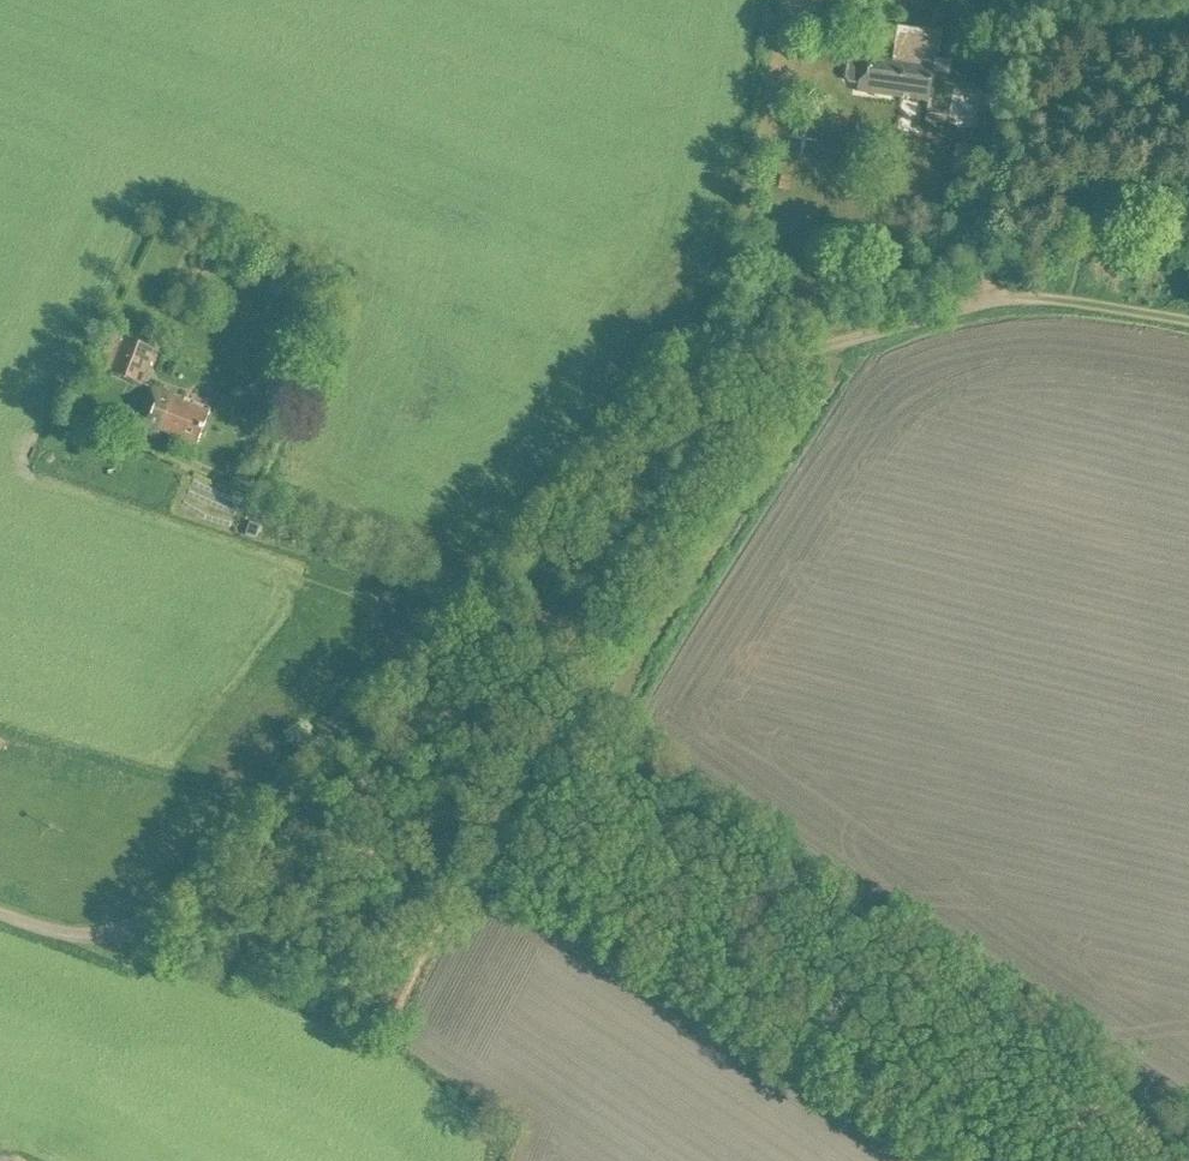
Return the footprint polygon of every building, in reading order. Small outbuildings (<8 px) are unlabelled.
[(928,102),(932,73),(934,59),(937,39),(937,37),(896,31),(892,60),(862,56),(861,64),(850,62),(846,66),(844,81),(847,85),(858,86),(857,93),(928,102)] [(955,147),(953,160),(971,162),(973,149),(955,147)] [(953,164),(952,177),(970,179),(971,166),(953,164)] [(110,375),(140,386),(153,351),(123,340),(110,375)] [(196,444),(209,409),(152,387),(134,428),(157,439),(162,431),(196,444)]
